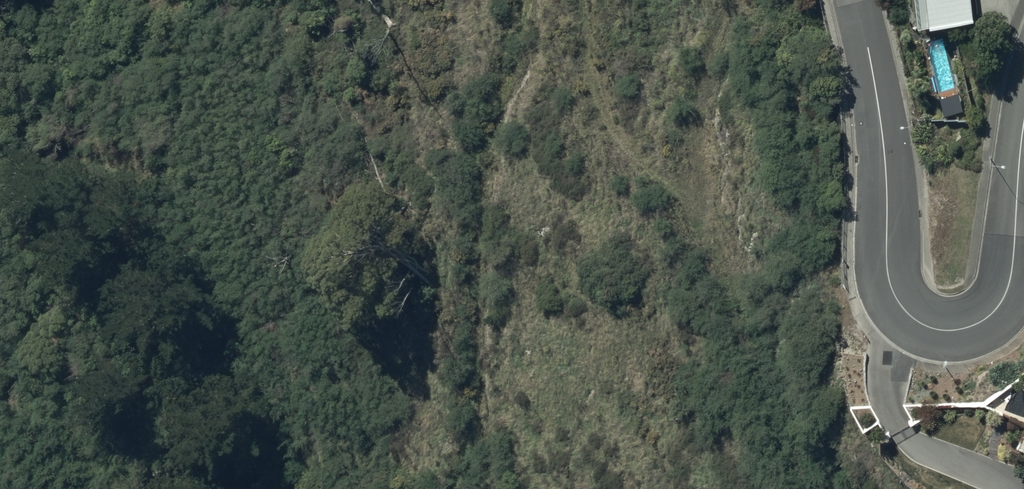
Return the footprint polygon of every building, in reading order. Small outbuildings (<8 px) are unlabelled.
[(917,21),(972,16),(971,0),(915,0),(917,21)]
